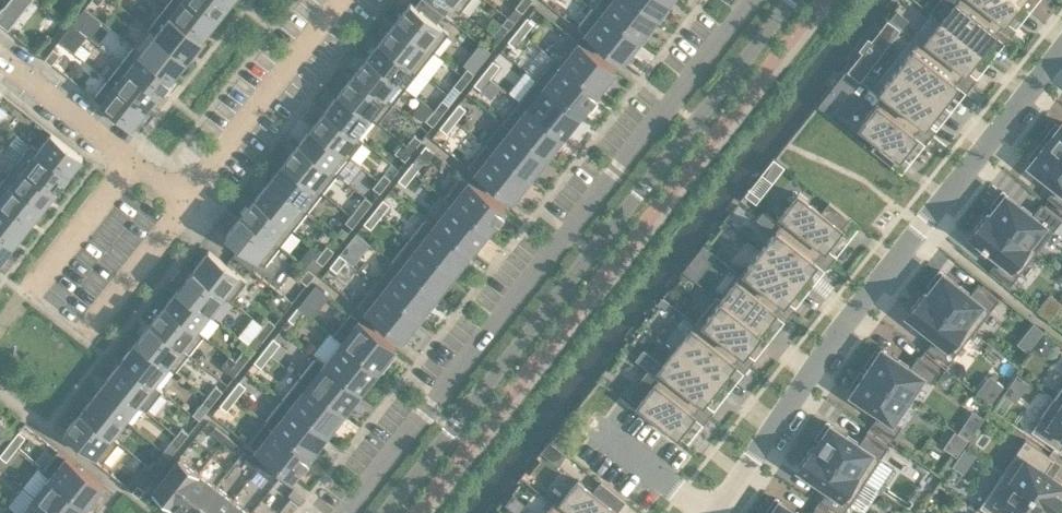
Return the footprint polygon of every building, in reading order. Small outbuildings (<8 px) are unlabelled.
[(7,8),(14,0),(0,0),(0,22),(9,10),(7,8)] [(163,8),(201,38),(216,19),(192,0),(169,0),(163,8)] [(230,0),(192,0),(216,19),(231,1),(230,0)] [(458,11),(467,0),(444,0),(451,6),(452,6),(458,11)] [(527,4),(522,0),(519,0),(515,6),(522,11),(527,4)] [(649,27),(656,18),(634,0),(597,0),(594,3),(639,39),(643,42),(652,30),(649,27)] [(656,18),(660,20),(669,8),(666,6),(667,4),(668,5),(672,0),(634,0),(656,18)] [(939,22),(978,52),(992,34),(1003,43),(1008,36),(962,0),(957,0),(939,22)] [(1008,36),(1014,29),(1003,21),(1017,3),(1013,0),(962,0),(1008,36)] [(410,1),(394,21),(433,51),(448,32),(441,26),(442,26),(410,1)] [(637,43),(637,42),(639,39),(594,3),(576,26),(621,61),(633,47),(634,48),(637,43)] [(186,57),(201,38),(163,8),(162,9),(169,14),(155,31),(149,26),(148,27),(186,57)] [(897,10),(891,18),(902,27),(908,19),(897,10)] [(507,15),(502,22),(509,28),(514,21),(507,15)] [(527,15),(517,27),(524,33),(534,21),(527,15)] [(77,16),(71,23),(78,28),(84,21),(77,16)] [(888,19),(883,25),(886,27),(883,31),(880,29),(872,39),(868,36),(860,47),(863,50),(856,60),(858,62),(855,66),(852,64),(848,70),(860,80),(900,29),(888,19)] [(433,51),(394,21),(380,39),(418,70),(433,51)] [(963,70),(978,52),(939,22),(919,47),(969,86),(974,79),(963,70)] [(73,35),(78,28),(71,23),(66,30),(73,35)] [(172,75),(186,57),(148,27),(133,45),(172,75)] [(508,39),(515,45),(524,33),(517,27),(508,39)] [(380,39),(367,56),(405,86),(418,70),(380,39)] [(553,55),(552,56),(598,92),(608,78),(609,79),(613,74),(612,73),(615,69),(578,40),(561,62),(553,55)] [(481,41),(467,60),(477,68),(492,49),(481,41)] [(133,45),(120,61),(159,92),(172,75),(133,45)] [(44,57),(51,62),(59,52),(53,46),(44,57)] [(969,86),(919,47),(900,71),(938,102),(952,84),(963,93),(969,86)] [(404,87),(405,86),(367,56),(354,72),(392,103),(393,102),(386,96),(398,82),(404,87)] [(580,113),(598,92),(552,56),(535,77),(580,113)] [(493,58),(483,70),(490,76),(500,64),(493,58)] [(108,77),(107,78),(146,108),(159,92),(120,61),(120,62),(126,68),(115,82),(108,77)] [(466,67),(461,74),(468,79),(473,72),(466,67)] [(481,88),(490,76),(483,70),(474,82),(481,88)] [(818,104),(830,114),(857,80),(845,71),(818,104)] [(879,97),(929,135),(935,128),(924,120),(938,102),(900,71),(879,97)] [(377,121),(392,103),(354,72),(339,91),(377,121)] [(460,90),(468,79),(461,74),(453,84),(460,90)] [(578,116),(580,113),(535,77),(518,99),(563,135),(574,121),(575,122),(579,117),(578,116)] [(132,126),(146,108),(107,78),(93,96),(132,126)] [(370,117),(377,122),(377,121),(339,91),(324,110),(362,140),(363,139),(356,134),(370,117)] [(923,143),(929,135),(879,97),(858,124),(897,155),(913,135),(923,143)] [(441,98),(433,109),(440,114),(449,104),(441,98)] [(563,135),(518,99),(501,121),(546,156),(557,143),(558,143),(562,139),(561,138),(563,135)] [(458,102),(449,114),(456,119),(465,107),(458,102)] [(0,120),(8,110),(0,103),(0,119),(0,120)] [(432,125),(440,114),(433,109),(425,119),(432,125)] [(349,156),(362,140),(324,110),(311,126),(349,156)] [(446,131),(456,119),(449,114),(439,126),(446,131)] [(485,141),(484,142),(529,178),(546,156),(501,121),(509,128),(493,148),(485,141)] [(349,156),(311,126),(298,143),(336,173),(349,156)] [(1050,148),(1061,158),(1061,129),(1060,128),(1049,142),(1052,145),(1050,148)] [(50,132),(37,148),(30,143),(30,144),(68,174),(82,157),(50,132)] [(411,137),(406,143),(413,149),(418,142),(411,137)] [(528,182),(527,181),(529,178),(484,142),(467,164),(512,200),(523,186),(524,186),(528,182)] [(298,143),(283,161),(322,191),(336,173),(298,143)] [(407,156),(413,149),(406,143),(400,151),(407,156)] [(55,191),(68,174),(30,144),(17,160),(55,191)] [(417,154),(424,160),(426,161),(433,151),(425,144),(417,154)] [(1050,148),(1047,151),(1044,148),(1032,163),(1036,166),(1033,169),(1060,190),(1050,202),(1061,211),(1061,158),(1050,148)] [(417,154),(407,166),(414,172),(424,160),(417,154)] [(42,207),(55,191),(17,160),(4,177),(42,207)] [(322,191),(283,161),(269,179),(307,210),(322,191)] [(405,184),(414,172),(407,166),(398,178),(405,184)] [(383,172),(378,179),(385,184),(390,178),(383,172)] [(460,172),(443,195),(488,230),(505,208),(460,172)] [(0,181),(0,204),(27,226),(42,207),(4,177),(0,181)] [(269,179),(254,198),(292,228),(307,210),(269,179)] [(379,191),(385,184),(378,179),(372,186),(379,191)] [(841,227),(849,217),(828,201),(820,211),(797,192),(787,205),(776,219),(830,262),(835,255),(825,246),(834,236),(841,227)] [(426,215),(426,216),(471,252),(481,238),(482,239),(486,234),(485,234),(488,230),(443,195),(442,195),(450,202),(435,222),(426,215)] [(1032,251),(1049,231),(1057,237),(1061,231),(1061,222),(1046,209),(1036,220),(1010,199),(1010,200),(1006,196),(995,208),(1000,212),(993,220),(1032,251)] [(383,197),(373,209),(380,215),(390,203),(383,197)] [(254,198),(241,214),(279,245),(292,228),(254,198)] [(13,244),(27,226),(0,204),(0,234),(13,244)] [(355,207),(350,214),(357,219),(363,212),(355,207)] [(363,221),(370,227),(380,215),(373,209),(363,221)] [(264,264),(279,245),(241,214),(225,234),(240,246),(233,254),(250,267),(257,259),(264,264)] [(352,226),(357,219),(350,214),(344,221),(352,226)] [(454,273),(471,252),(426,216),(409,238),(454,273)] [(1032,251),(993,220),(992,218),(974,240),(1002,262),(994,273),(1014,289),(1023,278),(1015,271),(1032,251)] [(830,262),(776,219),(775,220),(779,223),(760,248),(799,279),(814,260),(825,268),(830,262)] [(13,244),(0,234),(0,260),(13,244)] [(451,277),(454,273),(409,238),(391,259),(436,295),(447,281),(448,282),(452,278),(451,277)] [(348,240),(339,252),(346,258),(355,246),(348,240)] [(326,244),(321,251),(328,256),(333,249),(326,244)] [(799,279),(760,248),(739,274),(789,313),(795,306),(784,298),(799,279)] [(240,274),(208,249),(192,269),(231,299),(246,280),(239,274),(240,274)] [(322,263),(328,256),(321,251),(315,258),(322,263)] [(329,264),(336,270),(346,258),(339,252),(329,264)] [(391,259),(374,281),(419,316),(436,295),(391,259)] [(694,279),(701,271),(689,262),(683,270),(694,279)] [(308,267),(299,278),(307,283),(315,273),(308,267)] [(230,300),(231,299),(192,269),(178,287),(209,312),(223,295),(230,300)] [(924,292),(972,331),(998,298),(978,282),(969,293),(966,290),(965,289),(964,289),(961,286),(959,285),(939,269),(928,283),(931,286),(926,293),(924,291),(924,292)] [(716,295),(715,296),(759,331),(774,312),(778,315),(784,320),(789,313),(739,274),(720,298),(716,295)] [(417,320),(419,316),(374,281),(357,303),(402,339),(413,325),(414,325),(418,321),(417,320)] [(204,333),(197,328),(209,312),(178,287),(165,304),(203,334),(204,333)] [(972,331),(924,292),(921,295),(920,294),(909,309),(910,309),(907,313),(925,328),(926,329),(930,332),(931,333),(935,336),(926,347),(947,363),(972,331)] [(307,293),(297,305),(304,310),(314,298),(307,293)] [(695,322),(749,364),(754,358),(744,349),(759,331),(715,296),(695,322)] [(188,352),(203,334),(165,304),(150,322),(188,352)] [(288,317),(295,322),(304,310),(297,305),(288,317)] [(392,351),(396,347),(350,311),(332,333),(341,340),(378,369),(381,372),(391,360),(387,357),(389,355),(390,356),(393,351),(392,351)] [(268,317),(262,324),(269,330),(275,323),(268,317)] [(1033,321),(1027,329),(1037,336),(1043,329),(1033,321)] [(137,339),(175,369),(188,352),(150,322),(137,339)] [(695,322),(674,347),(718,382),(733,363),(743,371),(749,364),(695,322)] [(261,340),(269,330),(262,324),(254,334),(261,340)] [(287,347),(273,336),(263,348),(270,354),(271,353),(278,358),(287,347)] [(174,370),(175,369),(137,339),(122,358),(153,383),(168,365),(174,370)] [(316,354),(316,355),(361,390),(372,377),(372,378),(376,373),(375,372),(378,369),(341,340),(324,361),(316,354)] [(645,346),(637,356),(654,370),(662,361),(645,346)] [(718,382),(674,347),(654,373),(708,416),(713,409),(703,401),(718,382)] [(866,370),(907,397),(922,376),(930,382),(939,369),(917,354),(909,366),(906,363),(904,362),(900,360),(901,359),(899,358),(899,359),(881,347),(878,351),(875,349),(864,364),(868,366),(866,370)] [(254,360),(261,366),(270,354),(263,348),(254,360)] [(243,349),(235,359),(242,365),(250,354),(243,349)] [(361,390),(316,355),(299,376),(344,412),(361,390)] [(137,403),(153,383),(122,358),(106,378),(137,403)] [(234,375),(242,365),(235,359),(226,369),(234,375)] [(871,423),(892,437),(901,425),(892,419),(907,397),(866,370),(864,373),(860,370),(850,386),(853,388),(850,392),(868,404),(868,405),(869,406),(870,405),(873,408),(875,409),(879,411),(871,423)] [(978,389),(992,399),(1005,382),(991,371),(978,389)] [(708,416),(654,373),(653,374),(657,377),(637,403),(657,418),(677,434),(686,423),(692,415),(703,423),(708,416)] [(299,376),(281,398),(327,434),(337,420),(338,421),(342,416),(341,415),(344,412),(299,376)] [(124,420),(137,403),(106,378),(93,395),(124,420)] [(238,379),(229,391),(236,397),(245,385),(238,379)] [(1061,402),(1061,383),(1053,396),(1061,402)] [(215,384),(206,395),(213,401),(222,389),(215,384)] [(226,409),(236,397),(229,391),(219,403),(226,409)] [(118,440),(112,435),(124,420),(93,395),(80,411),(118,441),(118,440)] [(208,407),(213,401),(206,395),(201,401),(208,407)] [(1053,396),(1030,429),(1059,449),(1061,445),(1061,402),(1053,396)] [(281,398),(264,420),(309,455),(320,442),(321,442),(325,438),(324,437),(327,434),(281,398)] [(960,455),(984,412),(971,405),(947,447),(960,455)] [(102,461),(118,441),(80,411),(64,431),(95,456),(96,455),(102,461)] [(292,478),(309,455),(264,420),(247,442),(292,478)] [(813,445),(864,479),(888,445),(866,430),(862,437),(858,442),(855,439),(853,438),(849,436),(850,436),(848,434),(848,435),(826,421),(816,436),(820,438),(815,445),(813,444),(813,445)] [(214,425),(210,431),(222,441),(226,434),(214,425)] [(181,427),(176,434),(183,439),(188,432),(181,427)] [(18,430),(8,442),(15,448),(25,435),(18,430)] [(177,446),(183,439),(176,434),(170,440),(177,446)] [(238,444),(226,434),(222,441),(234,450),(238,444)] [(1002,472),(1052,507),(1061,493),(1060,493),(1061,490),(1061,482),(1052,474),(1046,469),(1053,458),(1024,438),(1002,472)] [(8,442),(0,452),(0,455),(6,460),(15,448),(8,442)] [(813,445),(811,448),(810,447),(800,462),(800,463),(798,467),(817,480),(817,481),(818,482),(818,481),(822,484),(824,485),(827,487),(820,499),(840,512),(842,512),(864,479),(813,445)] [(967,445),(954,462),(964,469),(977,452),(967,445)] [(58,448),(42,469),(87,504),(96,493),(97,493),(100,489),(99,488),(103,484),(58,448)] [(150,466),(157,472),(170,456),(162,450),(150,466)] [(244,459),(256,468),(261,462),(249,453),(244,459)] [(152,489),(171,504),(198,470),(179,455),(152,489)] [(268,478),(273,472),(261,462),(256,468),(268,478)] [(49,476),(34,495),(58,512),(80,512),(87,504),(42,469),(41,469),(49,476)] [(198,470),(171,504),(183,512),(193,512),(216,484),(198,470)] [(1052,507),(1002,472),(979,505),(990,512),(1048,512),(1052,507)] [(601,476),(594,484),(619,506),(626,498),(601,476)] [(577,479),(557,504),(553,501),(552,502),(566,512),(614,512),(617,510),(577,479)] [(137,483),(132,490),(138,495),(144,488),(137,483)] [(233,498),(216,484),(193,512),(221,512),(233,498)] [(300,502),(305,497),(293,487),(288,493),(300,502)] [(34,495),(20,512),(58,512),(34,495)] [(798,512),(797,511),(796,511),(775,497),(765,512),(767,512),(800,512),(798,512)] [(251,511),(233,498),(221,512),(249,512),(251,511)] [(552,502),(543,512),(566,512),(552,502)]
